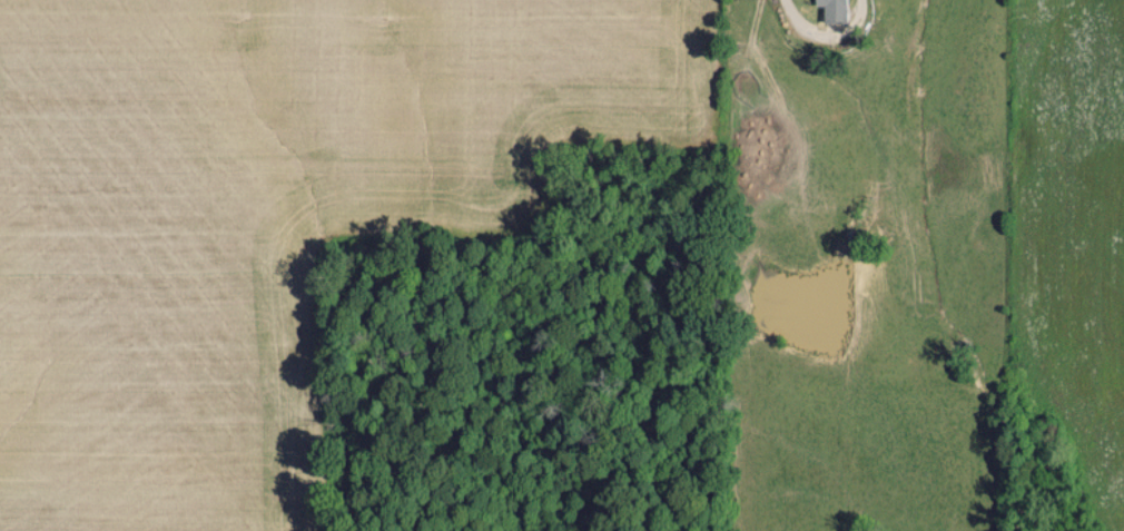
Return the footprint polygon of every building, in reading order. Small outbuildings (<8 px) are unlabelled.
[(844,0),(813,0),(813,5),(821,5),(822,22),(844,22),(844,0)]
